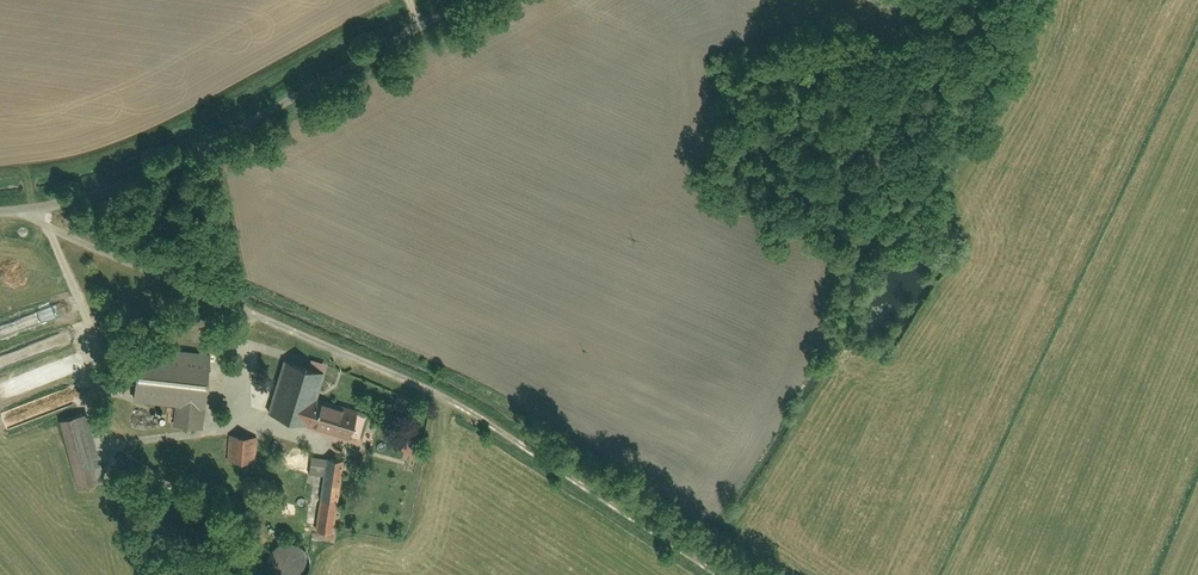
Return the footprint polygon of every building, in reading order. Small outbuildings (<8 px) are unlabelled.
[(177,406),(176,425),(206,428),(213,357),(145,351),(140,403),(177,406)] [(367,405),(326,392),(331,374),(287,360),(270,415),(355,442),(367,405)] [(90,415),(59,424),(77,489),(108,481),(90,415)] [(228,438),(228,465),(255,465),(256,439),(228,438)] [(409,440),(403,452),(415,458),(421,446),(409,440)] [(321,460),(316,534),(340,535),(345,461),(321,460)]
